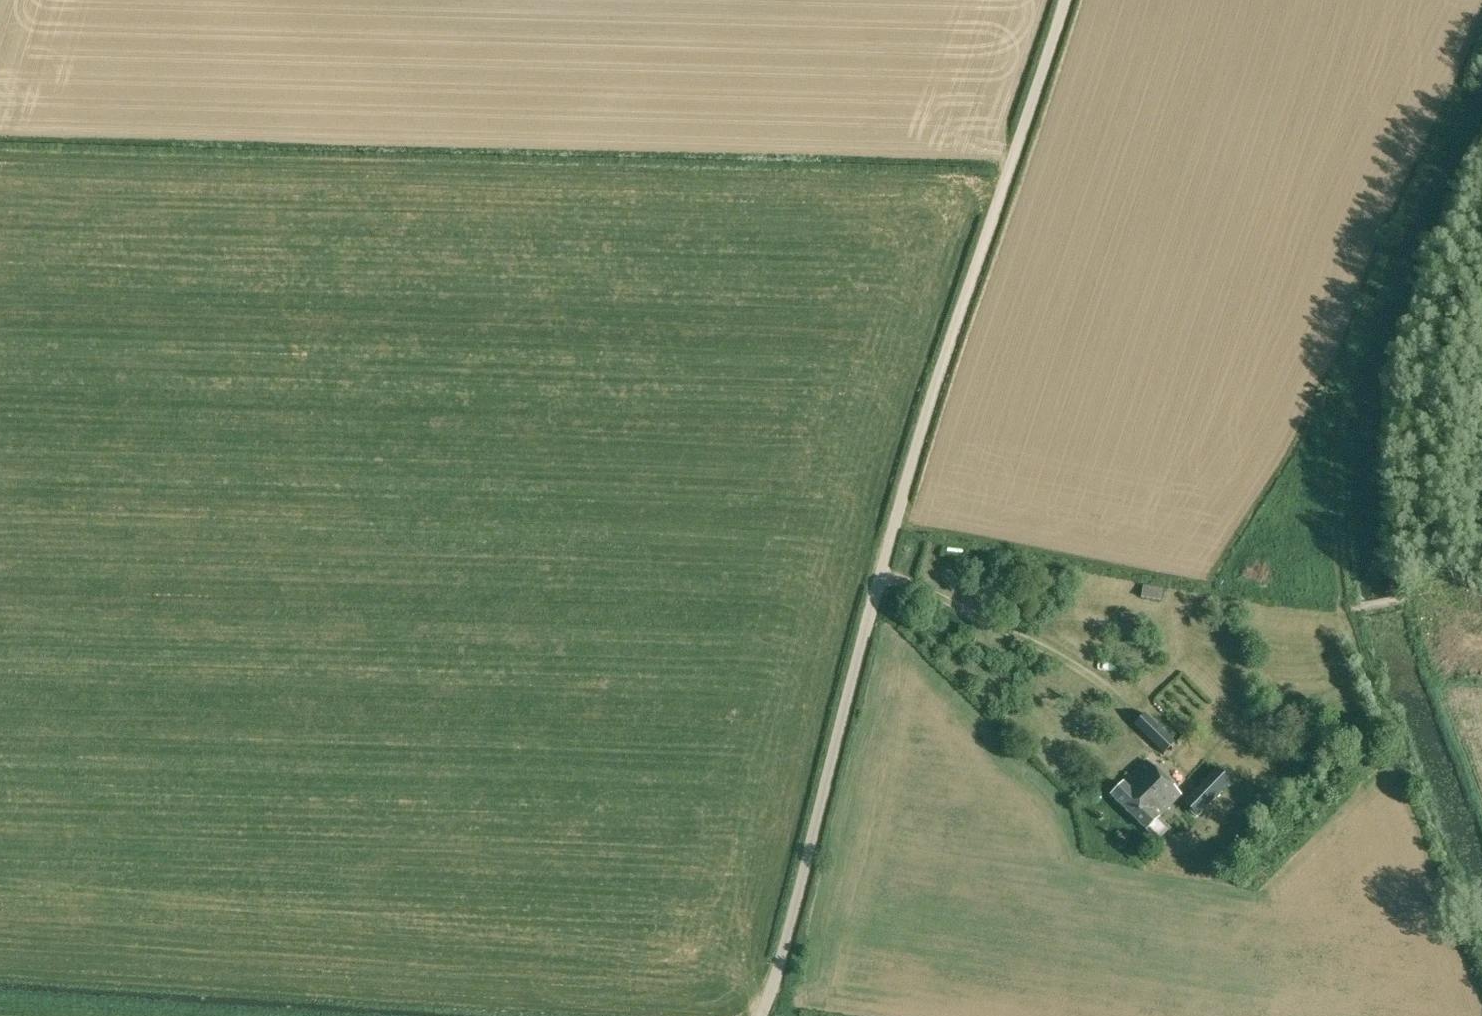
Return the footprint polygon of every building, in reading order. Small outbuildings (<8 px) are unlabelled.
[(1141,597),(1161,600),(1162,587),(1143,585),(1141,597)] [(1175,742),(1145,713),(1134,725),(1164,753),(1175,742)] [(1157,817),(1180,793),(1146,761),(1124,784),(1123,784),(1111,796),(1146,829),(1157,817)] [(1198,815),(1229,782),(1215,769),(1184,801),(1198,815)]
